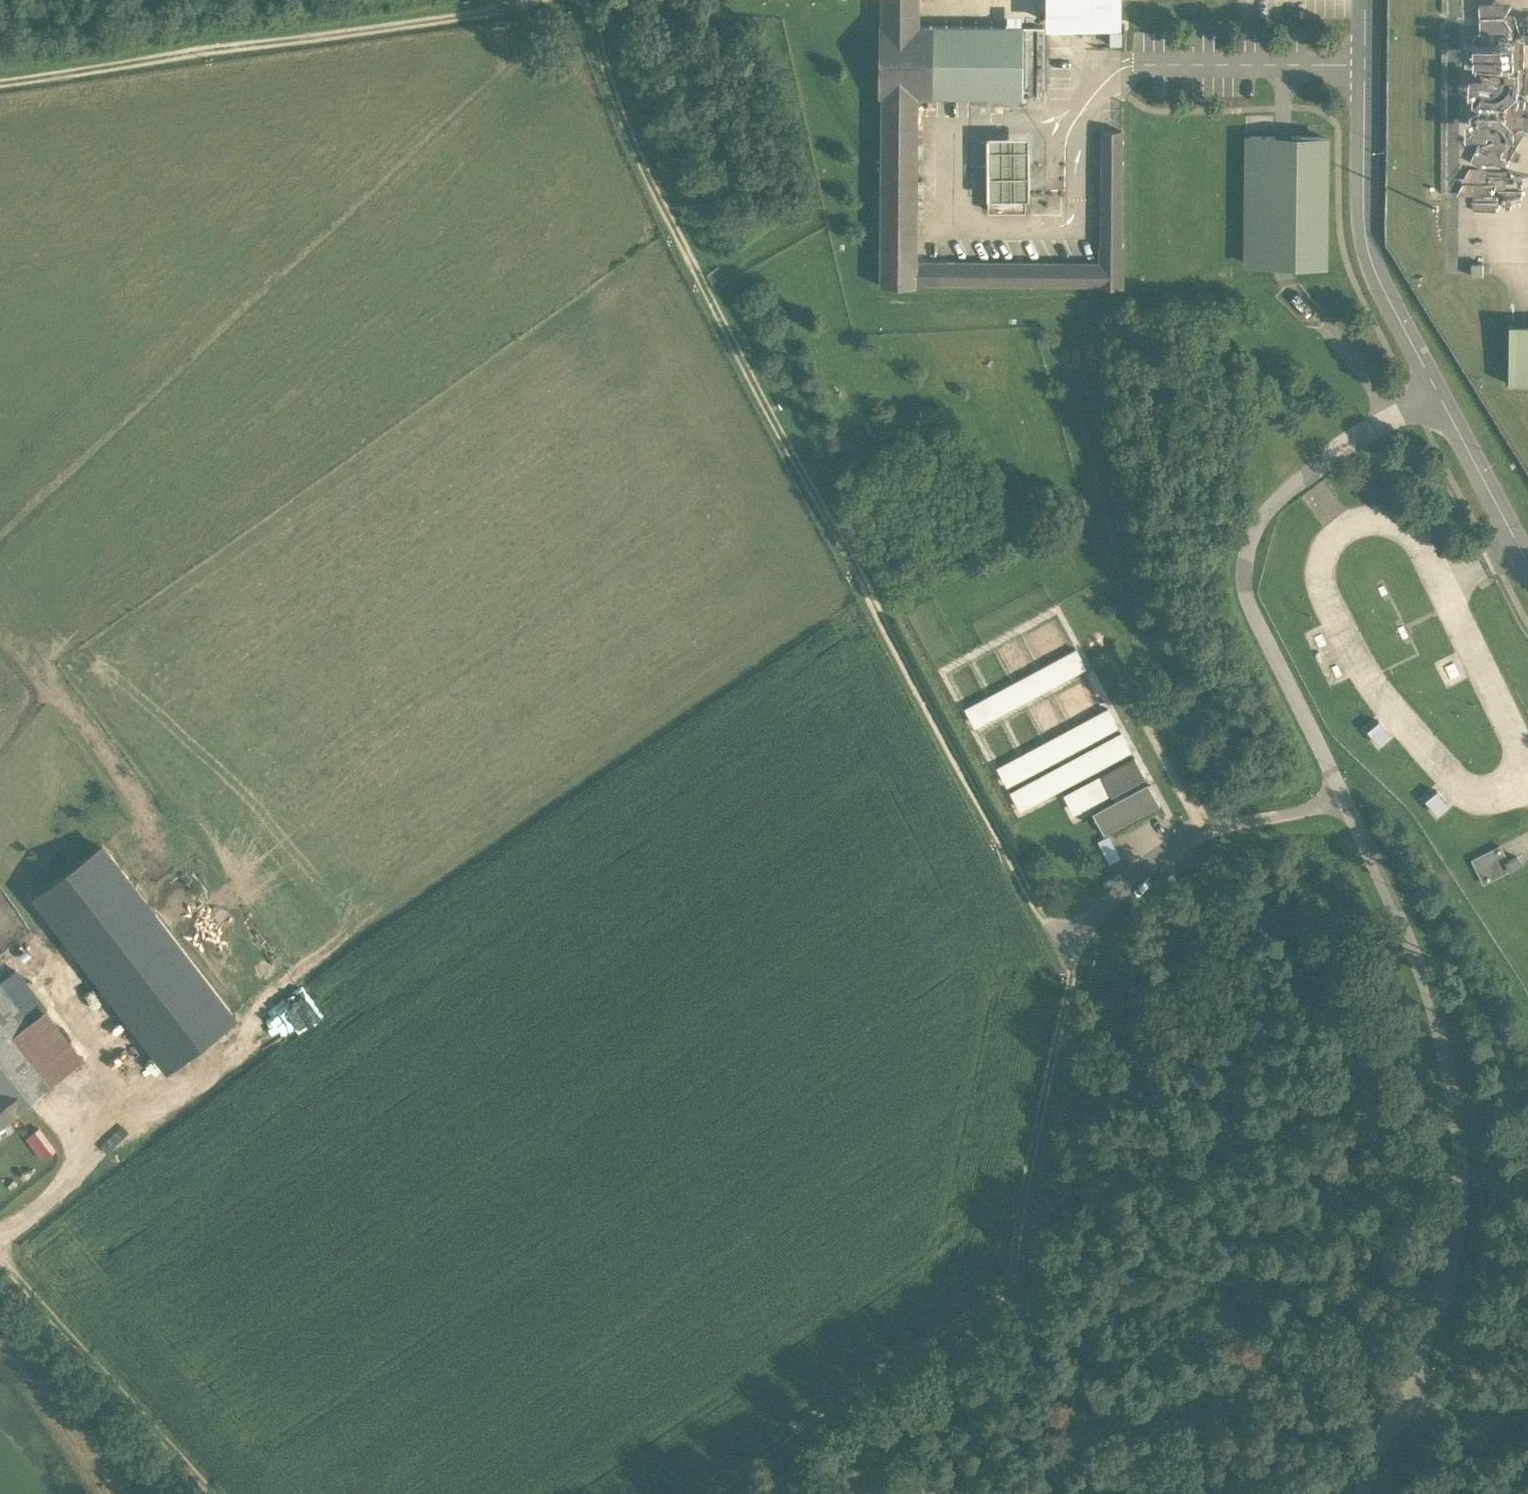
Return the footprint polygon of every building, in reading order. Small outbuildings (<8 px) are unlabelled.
[(878,285),(1127,286),(1127,132),(1103,132),(1103,260),(926,259),(926,101),(1027,101),(1027,26),(926,25),(926,0),(879,0),(878,285)] [(1045,28),(1120,28),(1120,0),(1046,0),(1045,28)] [(1285,132),(1247,132),(1247,267),(1335,267),(1335,133),(1285,132)] [(1035,197),(1035,136),(994,136),(994,197),(1035,197)] [(1508,322),(1507,384),(1527,384),(1527,323),(1508,322)] [(1084,652),(967,712),(976,731),(1094,671),(1084,652)] [(1107,710),(997,768),(1021,813),(1131,755),(1107,710)] [(1136,760),(1066,795),(1075,813),(1146,778),(1136,760)] [(1151,785),(1099,815),(1113,839),(1165,809),(1151,785)] [(1429,796),(1442,810),(1450,802),(1437,789),(1429,796)] [(112,838),(38,891),(166,1072),(241,1019),(112,838)] [(1499,846),(1472,859),(1481,878),(1508,865),(1499,846)] [(0,981),(0,1021),(23,1050),(49,1084),(67,1071),(36,1032),(59,1014),(20,965),(0,981)] [(23,1050),(0,1021),(0,1067),(23,1050)] [(0,1067),(0,1121),(49,1084),(23,1050),(0,1067)] [(46,1159),(62,1148),(46,1125),(30,1136),(46,1159)]
